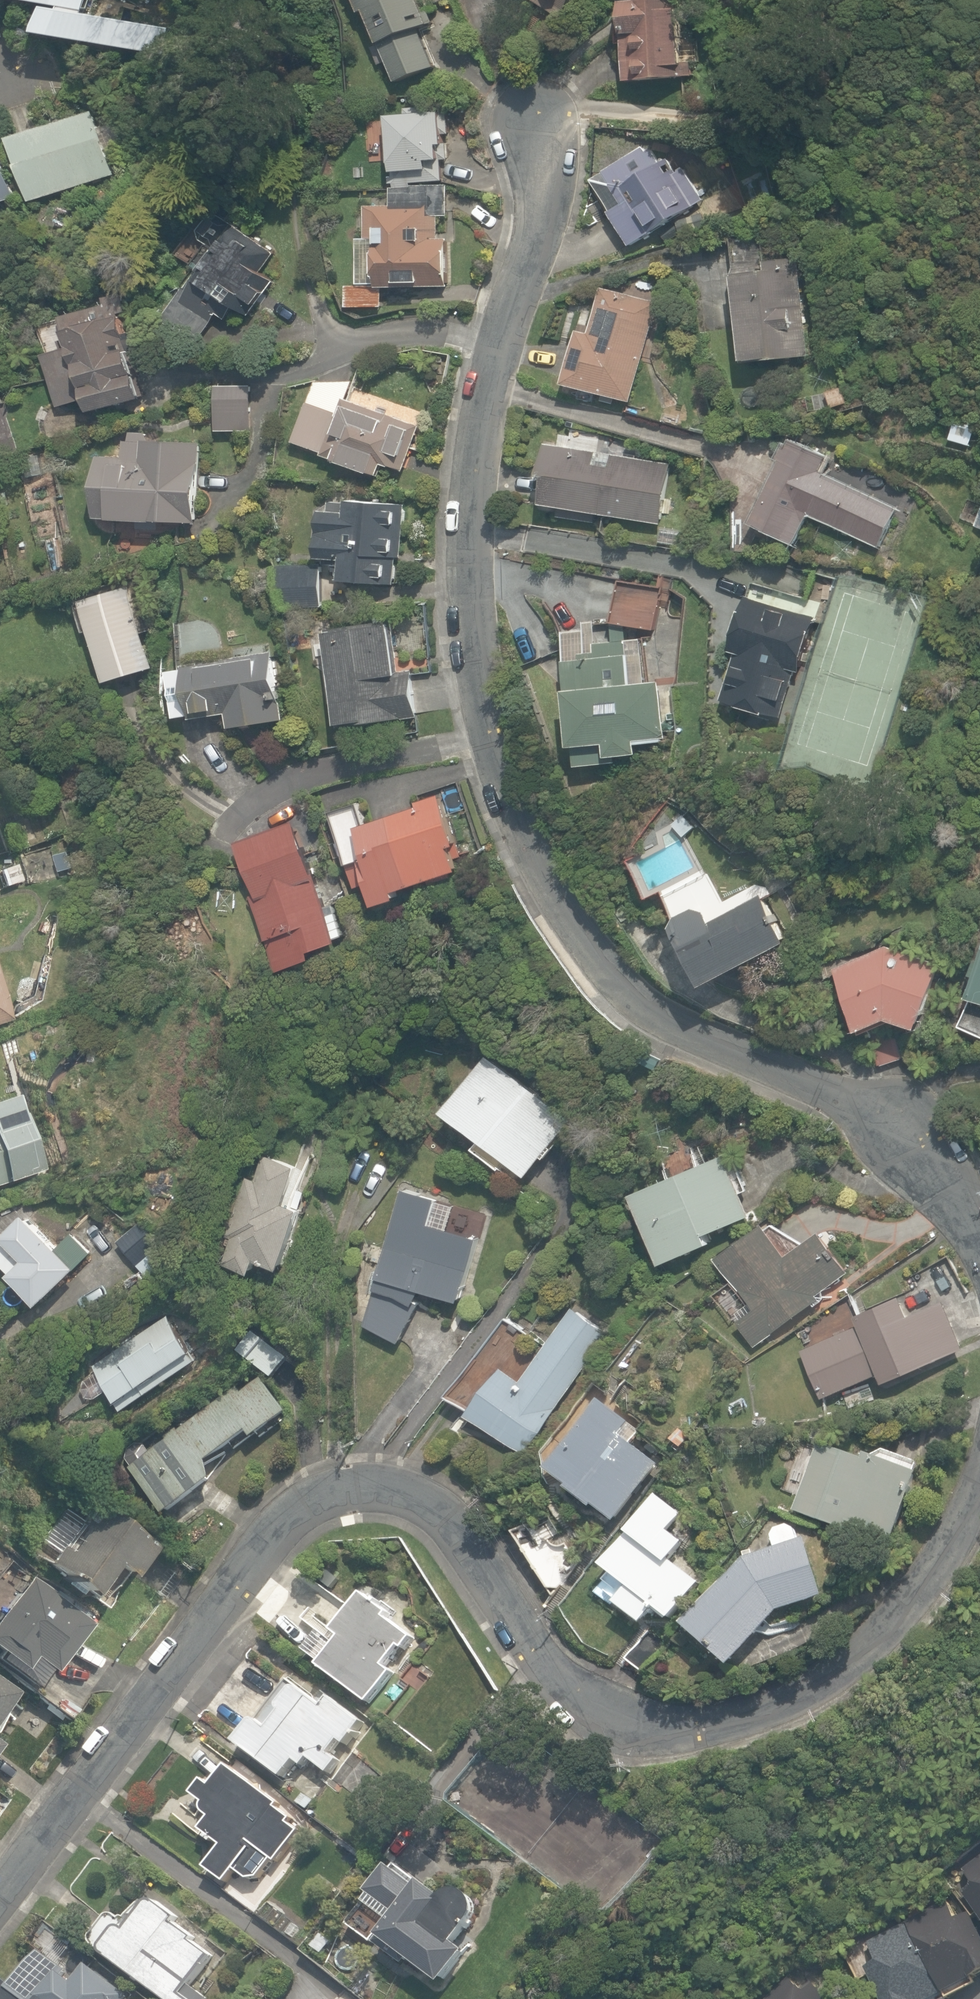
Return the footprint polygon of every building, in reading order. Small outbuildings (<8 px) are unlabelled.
[(397,82),(434,66),(419,28),(429,24),(420,0),(357,0),(362,13),(367,11),(381,44),(372,48),(378,63),(388,60),(397,82)] [(562,17),(573,0),(536,0),(562,17)] [(628,81),(693,76),(691,61),(684,62),(679,0),(647,0),(621,2),(628,81)] [(384,119),(386,185),(412,184),(412,183),(442,182),(442,161),(441,161),(440,146),(445,145),(445,115),(427,115),(426,108),(404,108),(404,119),(384,119)] [(12,138),(33,201),(115,174),(107,148),(121,143),(115,123),(100,128),(95,111),(12,138)] [(646,152),(642,146),(604,172),(591,181),(611,211),(610,212),(632,245),(703,197),(684,168),(677,173),(668,158),(661,162),(652,148),(646,152)] [(15,198),(0,150),(0,203),(15,198)] [(345,284),(346,309),(383,309),(382,286),(450,285),(449,238),(436,238),(436,217),(448,216),(447,186),(390,187),(390,207),(365,207),(366,240),(373,239),(374,284),(345,284)] [(17,210),(14,200),(2,204),(5,214),(17,210)] [(166,322),(196,344),(219,313),(228,319),(236,308),(249,317),(274,283),(259,273),(274,253),(215,210),(196,236),(210,246),(194,268),(198,271),(184,290),(187,292),(166,322)] [(734,274),(744,362),(809,355),(799,257),(765,261),(766,271),(734,274)] [(565,383),(632,401),(659,301),(602,287),(590,332),(579,329),(565,383)] [(91,399),(95,412),(142,399),(131,359),(159,352),(153,328),(129,334),(124,315),(129,313),(124,293),(106,298),(108,308),(64,319),(69,339),(61,342),(63,350),(44,355),(58,407),(91,399)] [(217,388),(217,413),(251,412),(251,387),(217,388)] [(842,387),(825,392),(830,410),(847,405),(842,387)] [(321,457),(380,478),(385,464),(405,471),(413,448),(421,425),(343,397),(338,413),(308,403),(294,442),(323,452),(321,457)] [(98,451),(94,515),(197,523),(203,440),(120,434),(118,453),(98,451)] [(811,514),(880,547),(898,509),(819,471),(827,456),(792,439),(790,444),(786,442),(779,459),(782,460),(752,522),(797,543),(811,514)] [(596,513),(662,524),(671,464),(613,454),(611,467),(594,464),(596,451),(548,443),(543,473),(548,474),(543,504),(560,507),(559,516),(595,522),(596,513)] [(341,582),(394,586),(396,558),(402,559),(406,504),(351,500),(351,501),(328,500),(327,512),(322,512),(319,556),(326,557),(326,565),(336,566),(336,570),(341,570),(341,582)] [(277,567),(278,608),(323,607),(322,565),(277,567)] [(723,700),(777,717),(792,670),(802,673),(833,577),(818,573),(809,599),(755,582),(742,624),(736,622),(728,648),(738,651),(723,700)] [(577,736),(580,767),(618,763),(617,756),(642,754),(640,740),(666,737),(661,681),(631,684),(625,628),(654,634),(664,587),(618,579),(609,624),(613,624),(615,642),(596,644),(597,654),(592,654),(590,630),(563,633),(573,737),(577,736)] [(83,602),(106,681),(155,667),(132,588),(83,602)] [(34,621),(51,664),(95,649),(81,608),(34,621)] [(324,632),(337,726),(419,715),(413,669),(399,671),(393,623),(324,632)] [(229,712),(231,727),(283,720),(274,651),(186,664),(187,670),(172,672),(179,717),(194,715),(194,717),(229,712)] [(372,882),(379,904),(400,898),(398,891),(460,871),(452,847),(458,845),(442,795),(417,803),(418,808),(366,825),(359,804),(332,812),(356,887),(372,882)] [(685,836),(695,827),(683,814),(673,823),(685,836)] [(252,899),(279,970),(317,957),(315,950),(341,940),(340,937),(346,935),(334,903),(329,905),(297,819),(238,841),(259,897),(252,899)] [(782,869),(791,883),(801,876),(792,863),(782,869)] [(0,869),(6,887),(22,882),(16,864),(0,869)] [(707,982),(787,942),(763,895),(709,923),(702,910),(694,908),(684,914),(677,923),(707,982)] [(13,946),(9,929),(0,932),(0,944),(1,949),(13,946)] [(834,968),(860,1029),(889,1017),(919,1026),(940,963),(886,945),(834,968)] [(979,1034),(979,953),(978,960),(973,958),(969,974),(974,975),(967,996),(971,997),(959,1025),(979,1034)] [(11,1019),(0,985),(0,1022),(11,1019)] [(868,1034),(878,1065),(901,1057),(892,1026),(868,1034)] [(638,1061),(655,1069),(660,1060),(642,1051),(638,1061)] [(489,1054),(445,1111),(481,1139),(474,1148),(517,1181),(525,1170),(529,1173),(572,1118),(489,1054)] [(14,1180),(0,1137),(0,1184),(14,1180)] [(633,1192),(663,1263),(710,1243),(706,1233),(753,1214),(743,1190),(749,1188),(733,1150),(633,1192)] [(226,1262),(255,1272),(259,1258),(286,1267),(305,1207),(289,1202),(300,1166),(266,1155),(258,1179),(248,1176),(228,1235),(234,1237),(226,1262)] [(366,1325),(399,1344),(423,1291),(461,1302),(480,1238),(431,1223),(439,1196),(406,1186),(386,1251),(378,1248),(373,1265),(383,1268),(366,1325)] [(28,1214),(5,1236),(7,1238),(0,1245),(0,1259),(14,1273),(13,1275),(43,1304),(94,1252),(73,1231),(60,1245),(28,1214)] [(141,1262),(153,1276),(175,1257),(143,1220),(119,1241),(138,1264),(141,1262)] [(737,1321),(755,1345),(814,1301),(816,1304),(826,1297),(825,1289),(850,1270),(821,1230),(803,1243),(773,1222),(767,1227),(765,1224),(718,1257),(751,1301),(737,1312),(741,1318),(737,1321)] [(802,1349),(823,1397),(881,1372),(884,1381),(965,1346),(945,1300),(910,1315),(901,1294),(855,1314),(860,1324),(802,1349)] [(448,1394),(522,1451),(611,1336),(574,1307),(544,1346),(507,1318),(448,1394)] [(108,1390),(121,1410),(197,1358),(169,1314),(93,1363),(99,1370),(84,1380),(81,1389),(86,1397),(97,1397),(108,1390)] [(236,1352),(272,1380),(287,1361),(251,1332),(236,1352)] [(131,1469),(181,1527),(205,1509),(194,1496),(213,1481),(209,1462),(248,1432),(253,1439),(287,1413),(261,1379),(241,1394),(236,1387),(180,1432),(178,1430),(166,1439),(168,1441),(150,1454),(143,1445),(135,1443),(126,1450),(126,1459),(133,1468),(131,1469)] [(637,1401),(649,1409),(655,1401),(643,1392),(637,1401)] [(594,1506),(615,1523),(659,1465),(619,1435),(628,1423),(598,1401),(546,1471),(567,1487),(566,1489),(592,1509),(594,1506)] [(864,1461),(819,1444),(794,1511),(845,1530),(847,1522),(894,1540),(919,1475),(866,1455),(864,1461)] [(616,1605),(643,1625),(653,1612),(667,1622),(697,1583),(671,1563),(685,1544),(668,1532),(680,1515),(654,1496),(602,1566),(630,1587),(616,1605)] [(44,1563),(84,1595),(110,1565),(125,1577),(150,1547),(92,1502),(74,1523),(78,1526),(61,1547),(57,1545),(44,1563)] [(515,1536),(552,1597),(580,1565),(549,1515),(515,1536)] [(683,1625),(730,1668),(779,1612),(823,1598),(803,1538),(798,1540),(794,1529),(786,1526),(774,1530),(771,1538),(774,1547),(752,1555),(749,1544),(743,1553),(744,1557),(743,1557),(683,1625)] [(15,1582),(21,1573),(11,1567),(5,1575),(15,1582)] [(625,1587),(609,1574),(593,1593),(609,1606),(625,1587)] [(32,1687),(46,1668),(50,1672),(88,1623),(28,1577),(0,1613),(0,1662),(32,1687)] [(321,1667),(369,1704),(394,1671),(386,1665),(400,1646),(403,1649),(414,1636),(387,1616),(389,1613),(363,1593),(334,1632),(343,1638),(321,1667)] [(624,1659),(641,1672),(664,1642),(647,1629),(624,1659)] [(15,1692),(0,1680),(0,1711),(15,1692)] [(235,1741),(283,1777),(296,1761),(303,1767),(310,1759),(327,1772),(337,1759),(331,1753),(340,1741),(345,1744),(363,1722),(329,1696),(321,1706),(294,1685),(289,1687),(278,1702),(277,1708),(280,1711),(267,1728),(264,1724),(258,1720),(252,1719),(235,1741)] [(241,1874),(255,1884),(273,1859),(276,1861),(299,1830),(289,1822),(291,1818),(276,1807),(279,1803),(241,1776),(229,1767),(215,1787),(207,1781),(196,1795),(208,1804),(203,1810),(213,1818),(203,1831),(224,1846),(208,1867),(227,1882),(236,1870),(241,1874)] [(297,1802),(307,1810),(313,1801),(303,1794),(297,1802)] [(961,1894),(979,1919),(979,1855),(963,1867),(975,1884),(961,1894)] [(411,1960),(441,1982),(468,1951),(456,1942),(473,1920),(475,1917),(476,1913),(477,1909),(476,1905),(475,1901),(473,1898),(470,1895),(467,1893),(463,1891),(459,1891),(455,1891),(451,1892),(448,1894),(445,1897),(397,1864),(393,1868),(389,1866),(368,1892),(371,1894),(348,1924),(371,1943),(373,1941),(406,1965),(411,1960)] [(968,1914),(956,1921),(944,1900),(865,1945),(874,1962),(864,1967),(868,1974),(854,1982),(864,1998),(933,1998),(971,1977),(973,1981),(979,1978),(979,1934),(968,1914)] [(164,1998),(209,1998),(188,1983),(209,1955),(189,1940),(193,1936),(173,1921),(177,1916),(158,1902),(157,1902),(155,1901),(154,1901),(152,1901),(151,1901),(149,1901),(148,1902),(147,1903),(135,1916),(134,1916),(133,1916),(132,1916),(131,1917),(129,1918),(128,1920),(125,1917),(123,1917),(122,1917),(121,1917),(120,1918),(119,1918),(115,1915),(113,1914),(112,1914),(110,1914),(108,1915),(106,1916),(105,1917),(92,1934),(91,1935),(90,1937),(90,1940),(91,1942),(92,1944),(164,1998)] [(320,1959),(332,1942),(320,1934),(308,1950),(320,1959)] [(129,1996),(86,1963),(72,1981),(59,1971),(38,1998),(126,1998),(129,1996)] [(813,1983),(802,1992),(791,1980),(769,1998),(827,1998),(813,1983)]
